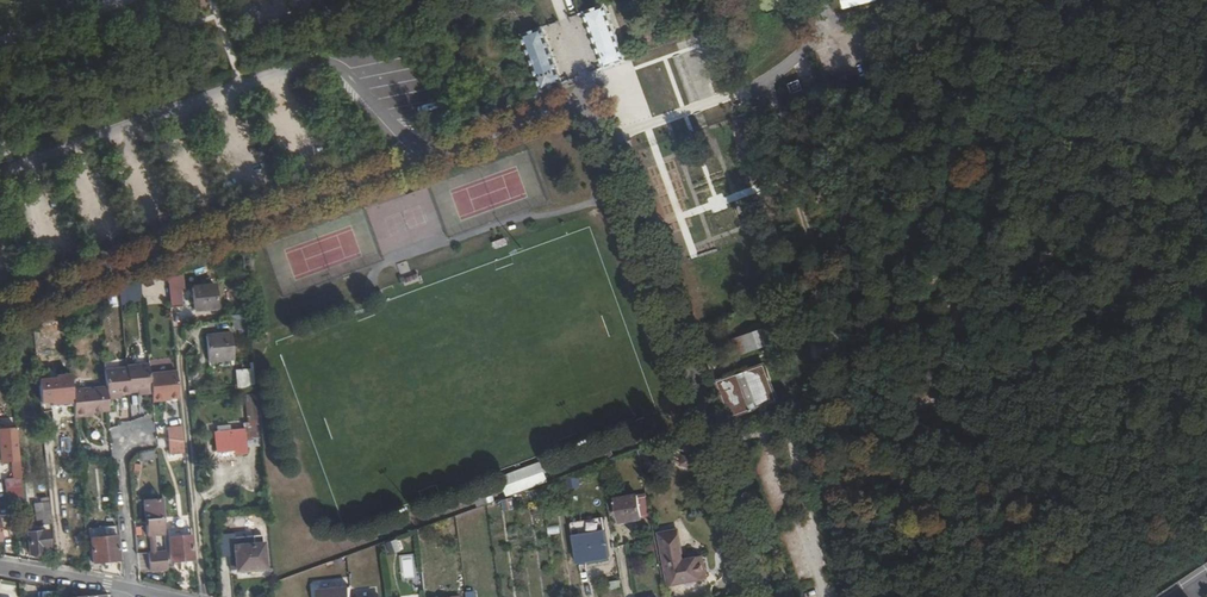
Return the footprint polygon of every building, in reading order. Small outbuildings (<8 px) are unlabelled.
[(263,11),(276,14),(279,0),(265,0),(263,11)] [(583,10),(605,69),(628,61),(606,2),(583,10)] [(542,92),(565,83),(544,25),(521,33),(542,92)] [(506,238),(493,243),(496,250),(509,245),(506,238)] [(190,292),(188,273),(171,279),(174,309),(188,309),(187,292),(190,292)] [(403,282),(404,285),(420,280),(419,276),(403,281),(402,278),(399,279),(400,283),(403,282)] [(219,309),(217,286),(195,289),(197,311),(219,309)] [(120,288),(121,301),(139,299),(138,287),(120,288)] [(57,325),(41,329),(43,337),(59,333),(57,325)] [(731,339),(737,355),(773,342),(768,330),(767,326),(731,339)] [(773,342),(782,339),(777,327),(768,330),(773,342)] [(234,358),(231,333),(207,335),(209,360),(234,358)] [(717,378),(730,417),(779,399),(765,361),(717,378)] [(87,414),(109,413),(108,400),(108,397),(122,396),(131,396),(131,392),(140,392),(152,391),(152,394),(153,399),(180,397),(177,371),(150,372),(149,364),(128,366),(128,370),(106,372),(107,388),(73,391),(74,404),(75,415),(87,414)] [(253,377),(252,368),(235,370),(236,379),(253,377)] [(53,406),(74,404),(73,391),(71,374),(55,375),(56,379),(39,381),(41,405),(52,404),(53,406)] [(253,377),(236,379),(236,388),(254,387),(253,377)] [(258,421),(255,395),(248,396),(250,422),(258,421)] [(246,447),(260,446),(258,421),(250,422),(246,422),(246,428),(233,429),(233,424),(219,425),(219,431),(216,431),(218,450),(235,449),(235,453),(246,452),(246,447)] [(170,454),(185,453),(184,442),(183,427),(167,428),(170,454)] [(0,429),(0,453),(1,462),(19,461),(16,428),(0,429)] [(599,451),(602,460),(614,455),(611,447),(599,451)] [(155,449),(141,453),(142,459),(157,455),(155,449)] [(652,449),(644,452),(649,478),(658,476),(652,449)] [(500,476),(507,496),(549,481),(541,461),(500,476)] [(474,498),(478,507),(495,501),(493,495),(487,497),(486,494),(474,498)] [(626,523),(656,518),(653,499),(645,500),(644,497),(622,501),(626,523)] [(168,536),(164,501),(148,502),(151,537),(158,537),(168,536)] [(53,524),(51,511),(37,512),(39,525),(53,524)] [(93,517),(93,512),(86,513),(87,529),(94,528),(94,523),(99,523),(98,517),(93,517)] [(609,520),(578,526),(584,562),(593,561),(616,558),(609,520)] [(633,522),(629,531),(638,535),(643,527),(633,522)] [(28,528),(30,544),(27,544),(28,550),(30,550),(31,555),(45,554),(44,548),(50,547),(49,531),(36,532),(36,529),(33,529),(33,528),(28,528)] [(675,584),(710,578),(706,558),(690,561),(683,531),(667,534),(673,564),(671,564),(675,584)] [(192,532),(170,534),(172,557),(194,555),(192,532)] [(259,533),(224,536),(227,560),(238,559),(240,572),(274,570),(271,537),(259,537),(259,533)] [(94,563),(120,560),(118,537),(92,540),(94,563)] [(392,554),(404,550),(399,539),(388,543),(392,554)] [(171,568),(169,547),(158,547),(151,548),(150,548),(151,569),(171,568)] [(403,579),(417,578),(415,553),(400,555),(403,579)] [(358,588),(328,591),(328,596),(359,596),(358,588)]
